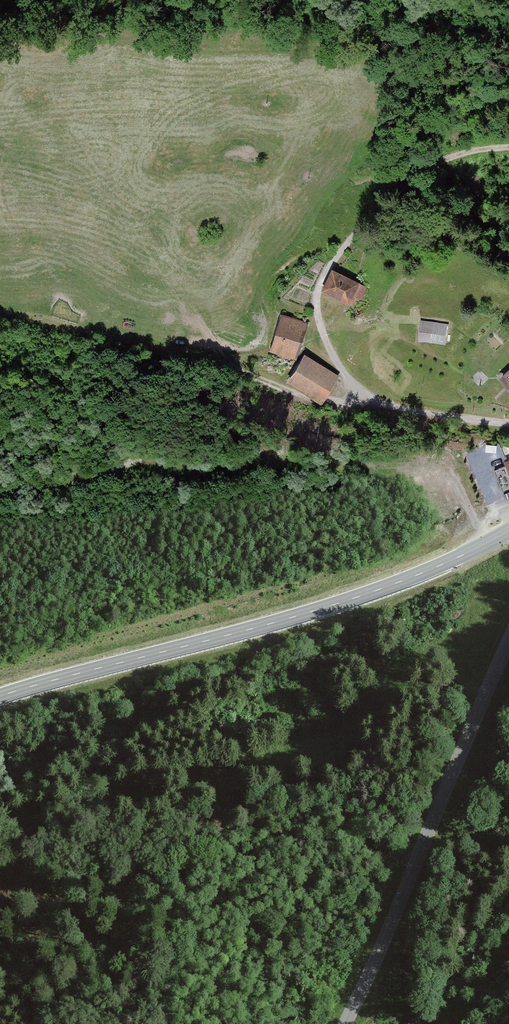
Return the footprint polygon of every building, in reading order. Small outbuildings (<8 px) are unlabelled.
[(362,285),(331,270),(321,292),(351,307),(362,285)] [(295,361),(306,322),(280,314),(269,353),(295,361)] [(444,344),(445,323),(417,322),(416,343),(444,344)] [(337,377),(303,354),(286,380),(320,402),(337,377)] [(496,379),(508,393),(508,367),(496,379)] [(505,462),(506,465),(492,470),(503,497),(508,495),(508,460),(505,462)]
